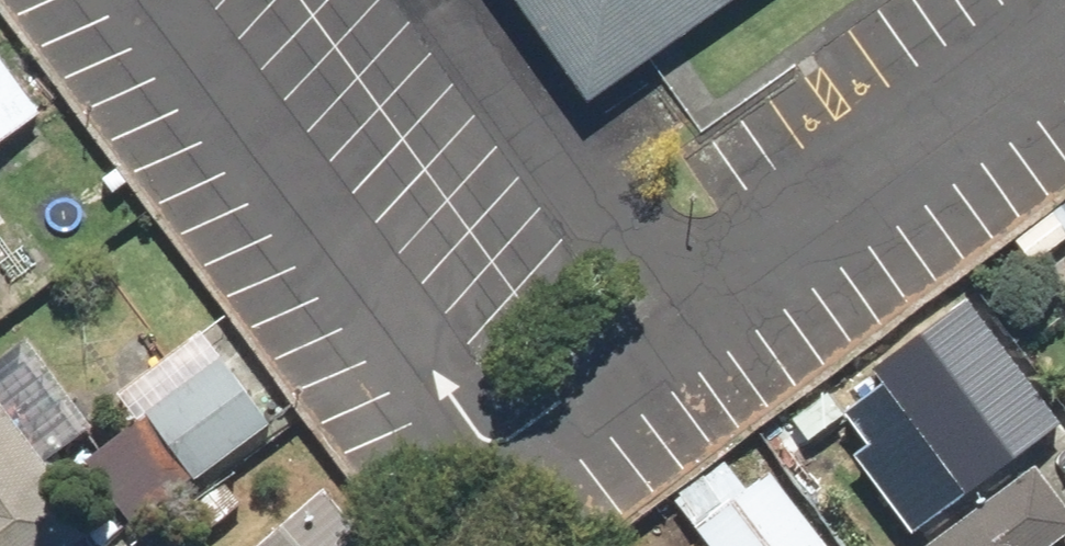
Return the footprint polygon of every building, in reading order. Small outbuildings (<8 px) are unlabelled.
[(585,102),(732,0),(513,0),(585,102)] [(42,114),(0,56),(0,144),(42,114)] [(1034,269),(1064,243),(1064,203),(1014,246),(1034,269)] [(118,396),(137,420),(85,461),(123,509),(174,468),(189,487),(271,422),(200,332),(118,396)] [(788,416),(810,444),(844,418),(850,425),(881,401),(854,365),(788,416)] [(94,537),(0,407),(0,545),(81,545),(94,537)] [(728,459),(674,501),(709,545),(827,545),(769,471),(749,486),(728,459)] [(929,545),(1056,545),(1064,539),(1064,505),(1037,467),(929,545)] [(255,545),(374,545),(323,487),(255,545)]
